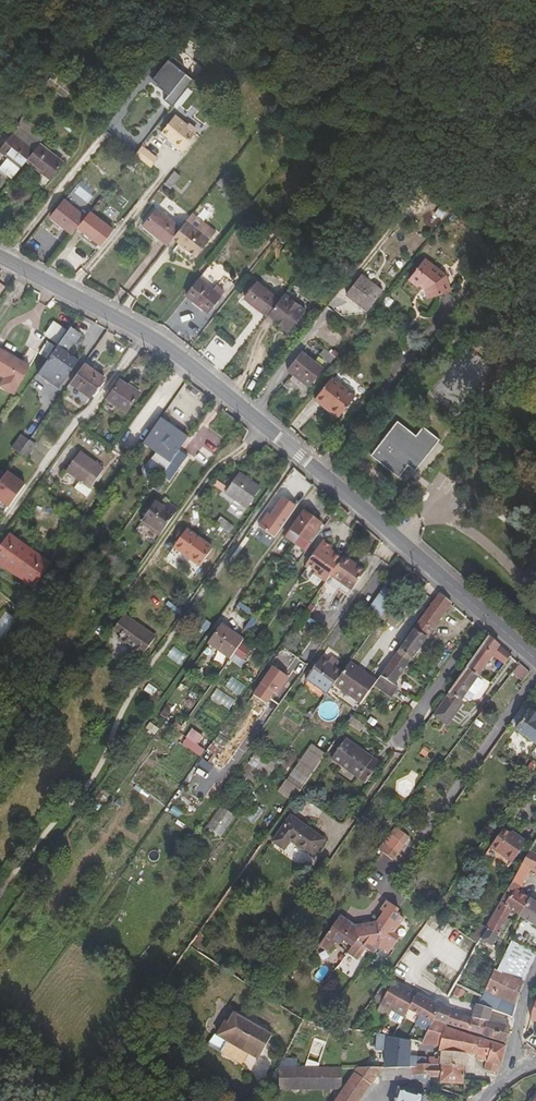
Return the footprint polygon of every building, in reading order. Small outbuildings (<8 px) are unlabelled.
[(147,86),(173,107),(195,79),(169,58),(147,86)] [(70,93),(46,75),(38,86),(61,105),(70,93)] [(169,114),(155,131),(163,137),(162,139),(176,149),(192,129),(183,122),(182,124),(169,114)] [(61,117),(56,123),(70,135),(75,129),(61,117)] [(17,119),(5,136),(26,152),(34,141),(38,136),(17,119)] [(2,182),(22,156),(26,152),(5,136),(0,142),(0,180),(2,182)] [(59,159),(34,141),(26,152),(22,156),(47,175),(59,159)] [(152,157),(136,144),(129,153),(146,166),(152,157)] [(173,177),(166,172),(159,181),(166,186),(173,177)] [(47,209),(71,228),(75,223),(78,220),(82,214),(67,202),(69,199),(69,196),(63,191),(59,196),(57,195),(47,209)] [(110,228),(86,209),(84,212),(82,214),(78,220),(75,223),(99,241),(110,228)] [(136,231),(160,249),(165,242),(173,232),(150,214),(136,231)] [(187,260),(208,234),(198,226),(191,235),(178,225),(173,232),(165,242),(187,260)] [(278,229),(273,225),(266,235),(271,238),(278,229)] [(279,231),(271,240),(278,245),(286,236),(279,231)] [(281,247),(275,255),(296,272),(302,264),(281,247)] [(437,279),(416,263),(400,283),(410,291),(412,289),(417,292),(419,302),(442,295),(437,279)] [(209,267),(202,276),(210,284),(218,275),(209,267)] [(352,279),(337,296),(360,314),(374,295),(352,279)] [(200,317),(212,301),(189,283),(178,299),(200,317)] [(235,302),(258,321),(263,314),(270,305),(248,287),(235,302)] [(263,314),(258,321),(277,336),(295,314),(276,298),(270,305),(263,314)] [(55,322),(46,336),(56,343),(65,330),(55,322)] [(80,333),(71,327),(37,374),(58,389),(79,360),(74,356),(69,357),(68,353),(68,350),(74,344),(75,344),(81,336),(80,333)] [(47,343),(40,353),(46,357),(53,347),(47,343)] [(5,379),(0,387),(13,395),(29,367),(0,350),(0,376),(5,379)] [(321,350),(317,356),(325,363),(329,357),(321,350)] [(294,351),(281,369),(301,386),(316,369),(294,351)] [(105,378),(84,363),(70,384),(90,398),(105,378)] [(106,399),(126,413),(140,393),(129,384),(128,386),(120,380),(106,399)] [(321,413),(331,421),(348,402),(325,383),(309,403),(321,413)] [(325,429),(331,421),(321,413),(315,420),(325,429)] [(188,438),(161,418),(143,444),(155,453),(146,466),(158,474),(167,461),(170,464),(179,451),(188,438)] [(393,429),(365,461),(391,485),(401,473),(408,479),(434,449),(418,436),(411,444),(393,429)] [(12,448),(20,454),(29,442),(21,436),(12,448)] [(37,445),(30,440),(29,442),(20,454),(27,459),(37,445)] [(188,457),(179,451),(170,464),(161,477),(169,483),(188,457)] [(66,472),(89,489),(104,470),(80,453),(66,472)] [(27,483),(8,470),(0,481),(0,502),(9,508),(27,483)] [(246,509),(261,489),(239,474),(225,494),(246,509)] [(275,539),(297,508),(284,499),(271,517),(268,515),(259,528),(275,539)] [(142,525),(159,537),(178,510),(168,503),(165,507),(157,502),(142,525)] [(304,512),(291,531),(311,545),(324,527),(304,512)] [(221,518),(216,524),(229,533),(233,527),(221,518)] [(199,567),(213,549),(187,529),(173,548),(199,567)] [(286,538),(306,553),(311,545),(291,531),(286,538)] [(32,588),(49,564),(10,535),(0,550),(0,565),(32,588)] [(313,573),(326,582),(330,576),(341,560),(329,551),(331,548),(322,541),(306,565),(315,571),(313,573)] [(365,572),(344,557),(341,560),(330,576),(351,591),(365,572)] [(368,609),(380,619),(397,595),(385,586),(368,609)] [(407,665),(452,604),(439,593),(395,656),(407,665)] [(375,626),(380,619),(368,609),(362,617),(375,626)] [(17,618),(6,611),(0,620),(0,643),(17,618)] [(141,657),(155,638),(124,615),(114,630),(122,636),(119,641),(141,657)] [(208,644),(230,660),(234,654),(240,645),(243,641),(222,625),(208,644)] [(502,661),(508,654),(497,644),(488,637),(467,667),(479,675),(493,655),(502,661)] [(240,645),(234,654),(242,659),(249,651),(240,645)] [(393,685),(407,665),(395,656),(377,681),(373,686),(391,699),(398,688),(393,685)] [(343,672),(338,669),(328,662),(322,657),(306,680),(326,695),(327,694),(333,685),(343,672)] [(332,657),(328,662),(338,669),(341,663),(332,657)] [(377,681),(350,662),(343,672),(333,685),(327,694),(331,697),(332,694),(356,711),(360,705),(373,686),(377,681)] [(287,677),(272,665),(264,677),(279,687),(287,677)] [(523,678),(529,672),(520,665),(515,670),(523,678)] [(478,678),(479,675),(467,667),(448,693),(433,715),(447,726),(461,706),(459,704),(461,700),(468,691),(473,695),(477,694),(484,685),(483,681),(478,678)] [(159,716),(164,720),(171,711),(165,707),(159,716)] [(522,707),(509,725),(516,730),(515,731),(535,746),(535,715),(529,710),(528,712),(522,707)] [(364,726),(352,717),(346,725),(359,733),(364,726)] [(243,729),(234,723),(229,730),(238,737),(243,729)] [(202,755),(205,748),(199,745),(205,735),(191,728),(183,745),(202,755)] [(331,760),(365,784),(380,764),(346,739),(331,760)] [(214,742),(209,748),(217,755),(222,749),(214,742)] [(292,801),(325,755),(312,745),(279,791),(292,801)] [(424,747),(420,754),(425,757),(430,751),(424,747)] [(276,766),(268,760),(257,751),(248,764),(267,778),(276,766)] [(271,755),(268,760),(276,766),(279,761),(271,755)] [(290,766),(281,759),(279,761),(276,766),(285,772),(290,766)] [(530,775),(535,767),(535,763),(533,761),(525,772),(530,775)] [(255,798),(260,802),(265,795),(260,791),(255,798)] [(207,824),(222,834),(237,814),(222,803),(207,824)] [(402,805),(395,808),(397,813),(404,811),(402,805)] [(272,842),(284,851),(290,842),(312,857),(324,840),(291,816),(272,842)] [(410,837),(395,827),(390,835),(379,850),(393,860),(410,837)] [(491,848),(511,863),(527,842),(512,832),(511,834),(504,829),(491,848)] [(530,850),(512,883),(522,887),(531,871),(535,874),(535,853),(530,850)] [(512,912),(519,917),(530,898),(519,891),(522,887),(512,883),(486,929),(480,939),(493,947),(499,936),(508,921),(507,919),(512,912)] [(535,954),(535,902),(530,898),(519,917),(509,940),(510,940),(535,954)] [(319,947),(328,954),(335,945),(337,946),(342,945),(343,942),(351,949),(347,954),(348,955),(352,958),(356,960),(357,961),(365,949),(373,954),(378,947),(388,953),(399,938),(394,933),(404,919),(396,914),(398,910),(387,902),(380,910),(383,913),(377,922),(355,926),(340,916),(319,947)] [(472,932),(469,939),(477,945),(480,940),(480,939),(486,929),(480,925),(475,933),(472,932)] [(515,1006),(518,998),(525,979),(526,976),(535,955),(535,954),(510,940),(496,971),(494,970),(484,991),(515,1006)] [(352,958),(348,955),(342,963),(350,969),(356,960),(352,958)] [(392,983),(387,979),(377,993),(372,1000),(380,1004),(377,1011),(400,1024),(408,1009),(434,1022),(435,1020),(442,1006),(394,981),(392,983)] [(465,991),(457,987),(454,994),(462,998),(465,991)] [(515,1006),(484,991),(482,996),(478,1005),(493,1010),(513,1017),(515,1006)] [(451,1009),(443,1006),(442,1006),(435,1020),(446,1024),(479,1035),(506,1044),(510,1027),(489,1020),(493,1010),(478,1005),(476,1004),(471,1017),(451,1011),(451,1009)] [(224,1021),(216,1036),(228,1042),(221,1053),(243,1066),(249,1054),(258,1060),(272,1035),(233,1012),(227,1023),(224,1021)] [(446,1027),(446,1024),(435,1020),(433,1023),(421,1044),(441,1047),(439,1063),(465,1065),(465,1054),(476,1055),(479,1038),(446,1027)] [(405,1063),(408,1041),(391,1038),(386,1037),(383,1063),(405,1063)] [(506,1047),(479,1038),(476,1055),(477,1055),(481,1056),(488,1057),(487,1060),(484,1070),(495,1073),(498,1073),(506,1047)] [(463,1084),(463,1081),(465,1065),(439,1063),(415,1063),(415,1068),(413,1068),(413,1079),(428,1085),(430,1078),(440,1078),(439,1083),(463,1084)] [(342,1090),(342,1068),(278,1067),(279,1090),(342,1090)] [(383,1068),(376,1068),(365,1068),(357,1068),(342,1090),(335,1100),(360,1100),(377,1076),(383,1068)] [(412,1081),(411,1068),(383,1068),(377,1076),(382,1076),(382,1082),(412,1081)] [(425,1096),(398,1089),(394,1100),(423,1100),(425,1096)]
